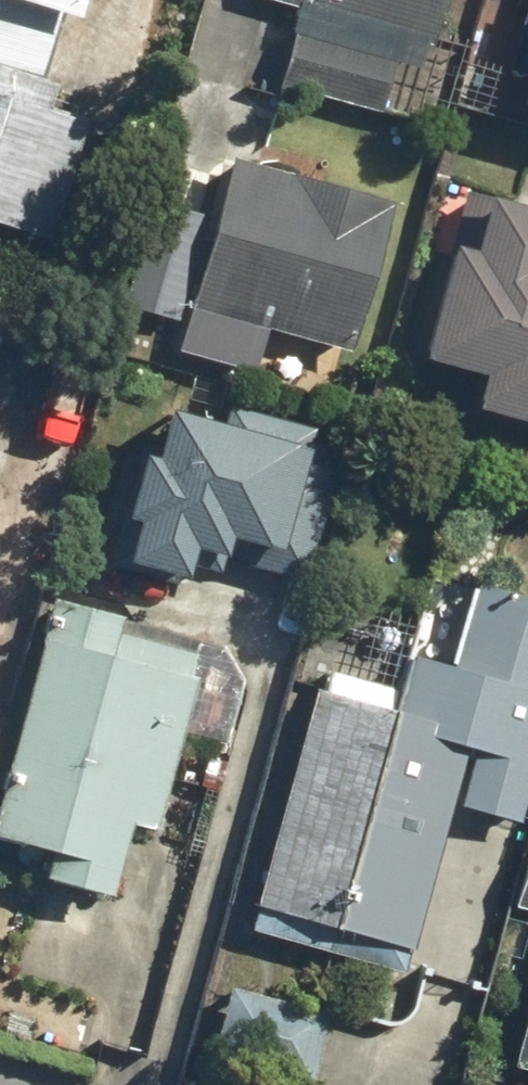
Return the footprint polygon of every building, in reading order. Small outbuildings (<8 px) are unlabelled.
[(88,21),(95,0),(24,0),(88,21)] [(299,5),(278,82),(381,110),(404,28),(440,38),(450,0),(282,0),(299,5)] [(0,59),(0,260),(13,264),(24,231),(58,242),(96,123),(53,109),(62,79),(0,59)] [(389,205),(231,157),(173,344),(231,362),(244,319),(344,350),(389,205)] [(471,193),(425,355),(495,375),(486,407),(527,418),(527,209),(471,193)] [(201,220),(156,208),(134,292),(179,304),(201,220)] [(226,424),(175,410),(162,457),(150,454),(132,519),(145,522),(134,562),(195,579),(203,551),(306,579),(337,468),(305,459),(314,426),(231,403),(226,424)] [(315,688),(247,932),(403,975),(452,802),(519,820),(527,786),(527,594),(473,579),(451,662),(406,650),(390,709),(315,688)] [(56,595),(0,805),(0,835),(55,850),(47,877),(115,895),(135,819),(159,826),(199,675),(189,673),(195,650),(119,630),(123,613),(56,595)] [(527,906),(527,847),(512,902),(527,906)] [(507,1062),(527,1068),(527,983),(507,1062)] [(330,1012),(229,986),(210,1058),(311,1084),(330,1012)]
